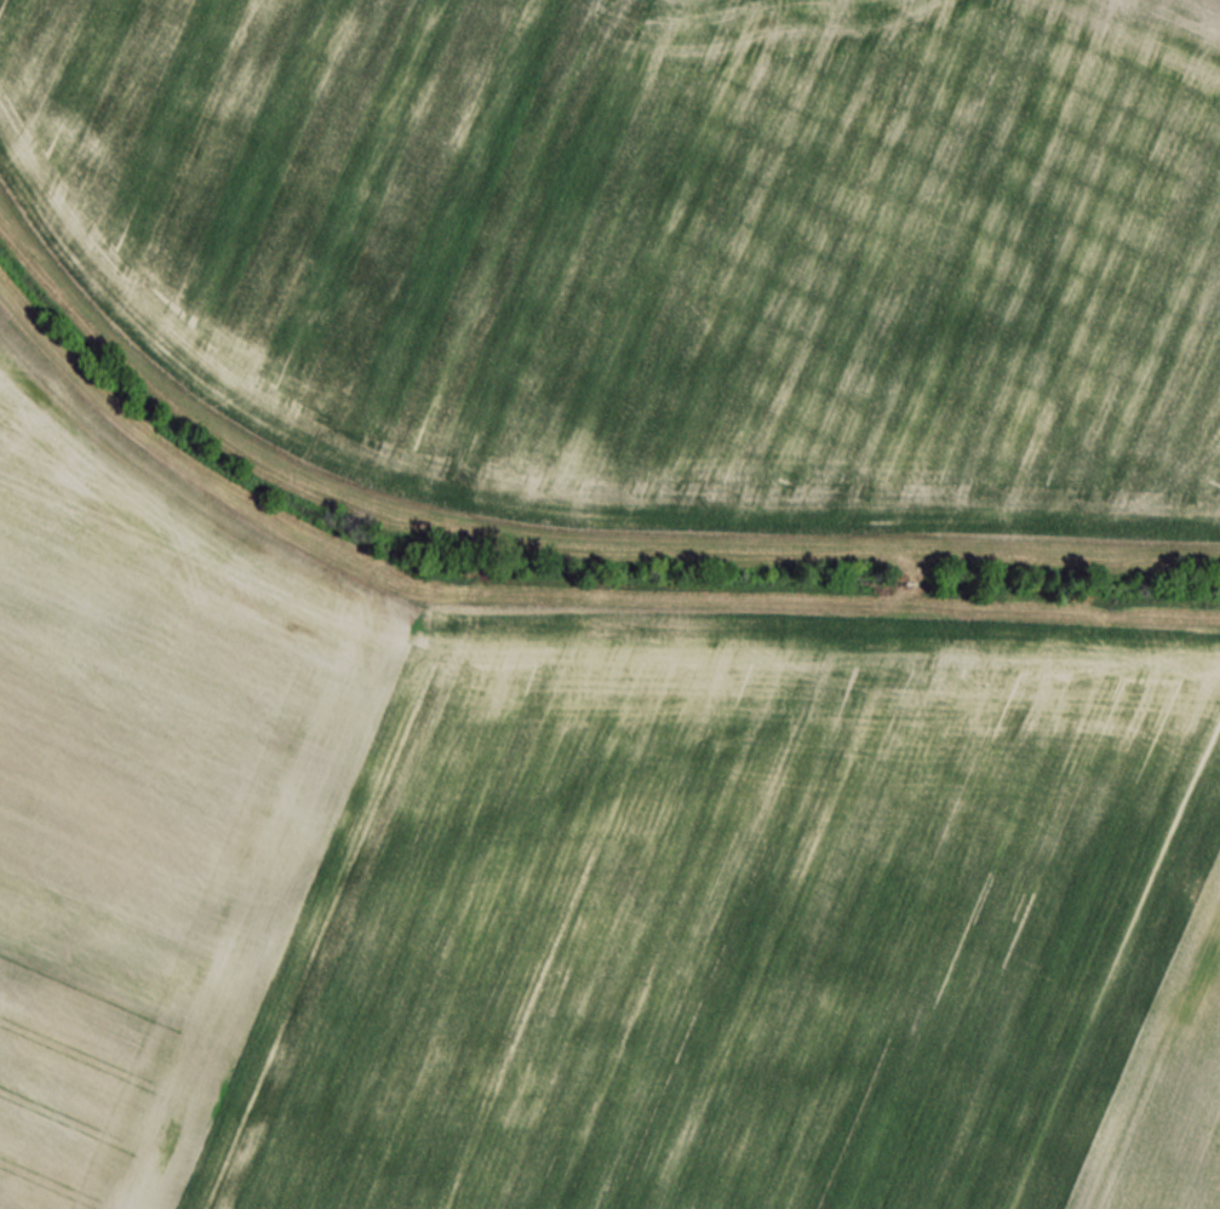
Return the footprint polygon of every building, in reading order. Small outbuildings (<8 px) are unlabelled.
[(64,285),(51,268),(46,271),(59,289),(64,285)]
